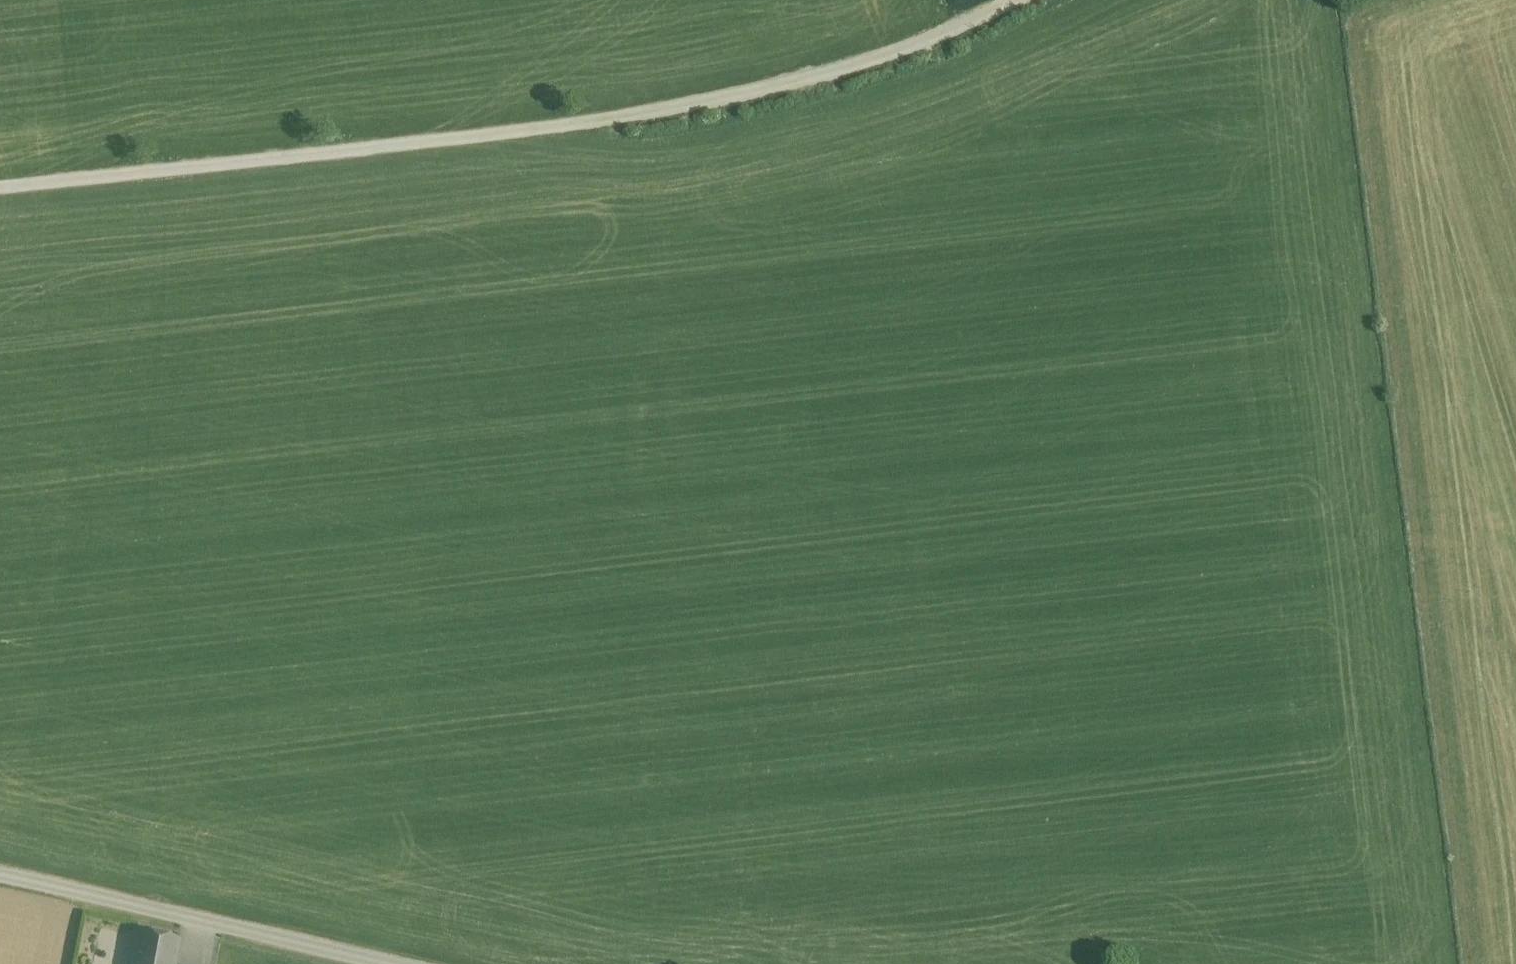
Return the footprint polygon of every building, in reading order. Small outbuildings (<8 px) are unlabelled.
[(139,933),(133,963),(174,963),(179,941),(139,933)]
